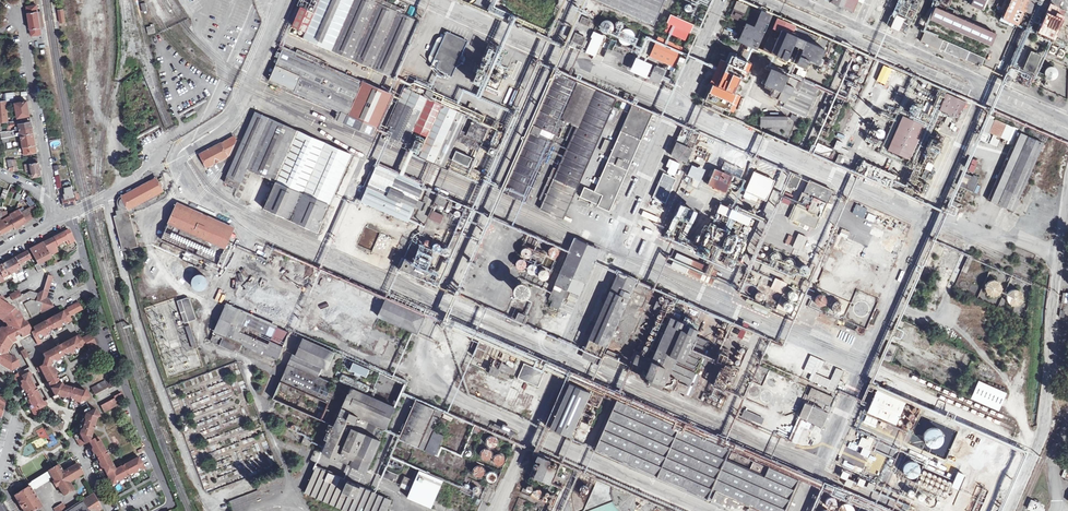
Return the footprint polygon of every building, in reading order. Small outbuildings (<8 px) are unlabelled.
[(315,13),(302,7),(294,26),(307,31),(304,37),(393,77),(418,21),(404,15),(405,11),(390,4),(386,7),(371,0),(320,0),(315,13)] [(654,26),(665,0),(594,0),(654,26)] [(685,0),(683,0),(678,8),(691,15),(695,6),(685,0)] [(831,4),(853,13),(859,0),(833,0),(831,4)] [(892,30),(907,37),(923,0),(906,0),(892,30)] [(938,3),(949,8),(953,0),(940,0),(938,3)] [(970,8),(980,12),(986,0),(973,0),(970,8)] [(1003,22),(1018,28),(1024,13),(1032,17),(1039,1),(1037,0),(1012,0),(1003,22)] [(745,15),(748,8),(738,4),(735,11),(745,15)] [(407,13),(415,16),(418,8),(410,5),(407,13)] [(38,6),(27,8),(28,14),(27,15),(29,23),(30,30),(31,30),(32,33),(32,36),(43,35),(42,29),(40,21),(39,12),(38,6)] [(1058,11),(1050,7),(1038,34),(1053,41),(1062,23),(1054,20),(1058,11)] [(57,10),(60,23),(66,22),(63,9),(57,10)] [(995,37),(935,10),(934,14),(928,11),(925,20),(990,49),(995,37)] [(745,15),(735,11),(731,19),(741,23),(745,15)] [(687,42),(694,24),(672,14),(664,32),(687,42)] [(748,25),(740,42),(757,49),(770,19),(761,15),(755,28),(748,25)] [(592,22),(583,18),(580,24),(589,28),(592,22)] [(601,26),(604,33),(606,32),(618,35),(622,32),(627,33),(628,36),(628,34),(636,35),(633,29),(628,28),(637,25),(619,21),(615,23),(617,28),(616,32),(611,20),(607,19),(601,22),(601,26)] [(781,32),(775,46),(767,43),(764,51),(788,62),(798,39),(803,41),(806,35),(777,22),(774,29),(781,32)] [(152,27),(148,28),(150,35),(156,33),(154,25),(152,26),(152,27)] [(586,52),(596,56),(605,35),(594,31),(586,52)] [(468,42),(446,32),(441,44),(437,42),(430,59),(434,61),(430,70),(438,74),(437,77),(442,80),(444,76),(452,80),(459,64),(463,66),(464,62),(461,60),(468,42)] [(985,61),(925,34),(921,44),(980,71),(985,61)] [(586,40),(576,36),(571,47),(582,52),(586,43),(585,42),(586,40)] [(1037,36),(1035,42),(1044,45),(1046,40),(1037,36)] [(684,49),(659,38),(651,56),(676,67),(684,49)] [(805,70),(809,63),(818,67),(828,43),(817,38),(813,46),(806,43),(796,66),(805,70)] [(496,89),(513,51),(500,45),(476,98),(489,104),(496,89)] [(290,50),(284,47),(270,81),(341,114),(338,120),(372,136),(375,128),(379,130),(395,96),(364,82),(362,86),(346,79),(347,75),(340,72),(339,76),(288,54),(290,50)] [(754,67),(724,53),(710,84),(741,97),(754,67)] [(1040,59),(1030,54),(1022,72),(1032,76),(1040,59)] [(652,66),(636,58),(629,72),(647,78),(652,66)] [(1042,72),(1048,82),(1059,76),(1053,66),(1042,72)] [(798,68),(796,74),(805,77),(807,71),(798,68)] [(907,76),(888,68),(874,100),(893,108),(907,76)] [(797,80),(773,69),(765,86),(773,89),(769,97),(786,105),(783,109),(806,119),(819,91),(797,81),(797,80)] [(561,120),(579,81),(558,72),(504,193),(525,203),(555,135),(560,137),(567,122),(561,120)] [(653,73),(649,81),(659,85),(663,77),(653,73)] [(134,80),(132,81),(139,97),(142,96),(134,80)] [(413,91),(409,89),(388,135),(409,145),(407,148),(421,155),(420,156),(478,182),(484,169),(483,165),(478,163),(479,162),(457,153),(454,159),(451,158),(458,142),(481,152),(492,127),(486,124),(488,118),(472,111),(469,117),(459,112),(461,106),(438,97),(436,102),(432,101),(435,93),(429,90),(431,87),(418,81),(413,91)] [(561,120),(567,122),(573,125),(577,127),(595,88),(579,81),(561,120)] [(125,85),(132,147),(135,147),(128,85),(125,85)] [(617,98),(595,88),(577,127),(573,125),(567,140),(571,142),(558,171),(554,168),(546,185),(551,188),(544,203),(541,210),(562,220),(606,122),(614,107),(617,98)] [(496,89),(489,104),(500,109),(507,94),(496,89)] [(967,105),(947,96),(940,113),(960,121),(967,105)] [(622,102),(619,108),(627,112),(630,105),(622,102)] [(0,104),(0,123),(9,122),(7,103),(0,104)] [(27,103),(15,105),(18,119),(30,117),(29,110),(27,103)] [(924,108),(913,104),(911,108),(910,108),(907,114),(919,119),(924,108)] [(609,212),(653,114),(633,105),(594,192),(585,188),(580,198),(598,206),(597,207),(609,212)] [(935,109),(928,106),(923,116),(930,119),(935,109)] [(614,107),(606,122),(613,125),(617,115),(619,109),(614,107)] [(349,155),(254,113),(223,182),(227,185),(239,190),(247,170),(254,173),(274,182),(262,209),(318,234),(322,226),(319,224),(349,155)] [(796,122),(799,117),(793,114),(790,118),(796,122)] [(761,116),(761,127),(788,127),(789,116),(761,116)] [(926,128),(903,118),(887,152),(910,163),(926,128)] [(1012,131),(994,123),(988,136),(1006,144),(1012,131)] [(700,134),(684,127),(671,156),(687,163),(700,134)] [(820,130),(817,129),(811,144),(814,145),(820,130)] [(497,130),(491,142),(497,145),(502,132),(497,130)] [(34,137),(33,134),(21,136),(23,148),(35,146),(35,143),(34,137)] [(869,135),(867,140),(877,145),(880,139),(869,135)] [(1043,147),(1018,135),(987,203),(1012,214),(1019,199),(1043,147)] [(234,138),(199,157),(206,168),(229,155),(235,141),(234,138)] [(127,139),(120,140),(122,161),(130,160),(127,139)] [(841,151),(843,142),(837,140),(834,149),(841,151)] [(610,143),(605,141),(600,151),(605,153),(610,143)] [(942,145),(932,141),(928,150),(938,154),(942,145)] [(818,145),(813,155),(839,166),(842,158),(835,155),(836,153),(818,145)] [(35,146),(23,148),(25,155),(37,153),(36,150),(35,146)] [(969,170),(975,172),(979,160),(973,158),(969,170)] [(38,159),(30,161),(34,178),(41,177),(40,170),(38,159)] [(681,167),(668,161),(662,174),(665,176),(651,206),(661,210),(681,167)] [(862,163),(857,174),(892,189),(896,178),(862,163)] [(688,176),(701,181),(706,170),(692,164),(688,176)] [(377,166),(361,201),(408,222),(414,208),(417,200),(423,186),(377,166)] [(767,200),(775,180),(754,171),(746,191),(767,200)] [(734,181),(716,172),(708,187),(726,196),(734,181)] [(801,178),(794,175),(788,186),(796,190),(801,178)] [(972,179),(963,175),(958,187),(972,194),(978,180),(973,178),(972,179)] [(113,217),(122,248),(136,245),(129,213),(133,212),(131,207),(141,201),(162,190),(158,180),(157,179),(135,189),(120,197),(117,200),(117,205),(117,211),(115,212),(116,216),(113,217)] [(832,191),(809,182),(793,219),(816,228),(832,191)] [(65,205),(65,206),(77,204),(75,198),(72,183),(65,185),(66,191),(65,191),(67,197),(65,197),(66,200),(64,200),(64,202),(63,202),(64,205),(65,205)] [(551,188),(546,185),(539,200),(544,203),(551,188)] [(3,190),(0,198),(0,199),(5,201),(8,192),(3,190)] [(449,197),(441,194),(435,206),(444,210),(449,197)] [(790,205),(792,199),(783,196),(781,202),(790,205)] [(37,207),(29,199),(27,201),(29,203),(28,205),(33,211),(37,207)] [(417,200),(414,208),(422,211),(425,203),(417,200)] [(911,226),(853,200),(848,210),(844,220),(841,227),(834,243),(832,249),(857,260),(862,248),(846,241),(854,221),(883,233),(876,248),(872,247),(869,254),(873,256),(871,262),(891,271),(911,226)] [(696,221),(700,210),(682,202),(674,224),(677,225),(683,211),(690,213),(688,218),(696,221)] [(961,208),(951,204),(947,213),(957,218),(961,208)] [(693,254),(732,271),(734,266),(741,269),(744,260),(738,257),(753,222),(715,205),(699,240),(692,237),(689,246),(695,249),(693,254)] [(177,206),(161,240),(184,250),(208,260),(217,264),(228,239),(232,230),(177,206)] [(844,220),(848,210),(844,208),(839,218),(844,220)] [(10,216),(11,217),(8,219),(14,228),(24,223),(27,221),(28,222),(36,217),(35,215),(33,216),(30,211),(25,214),(22,210),(10,216)] [(445,217),(433,211),(430,218),(442,223),(445,217)] [(645,211),(643,215),(656,221),(658,217),(645,211)] [(8,219),(2,223),(8,232),(13,229),(14,228),(8,219)] [(834,243),(841,227),(837,226),(830,241),(834,243)] [(75,241),(70,229),(67,231),(59,235),(49,240),(45,242),(51,255),(59,251),(56,245),(58,243),(59,244),(67,240),(69,244),(75,241)] [(790,244),(794,237),(789,235),(785,242),(790,244)] [(806,240),(798,236),(793,248),(801,252),(806,240)] [(552,302),(550,306),(558,310),(563,299),(567,292),(577,297),(598,250),(574,239),(547,300),(552,302)] [(43,243),(39,246),(46,260),(52,257),(51,255),(45,242),(43,243)] [(918,277),(907,301),(935,312),(959,256),(932,244),(927,256),(939,262),(930,282),(918,277)] [(554,259),(558,251),(551,247),(549,251),(538,245),(536,248),(554,259)] [(36,247),(32,249),(38,263),(36,264),(39,271),(42,269),(39,263),(46,260),(39,246),(36,247)] [(417,246),(408,266),(411,267),(423,272),(432,252),(417,246)] [(208,260),(184,250),(181,258),(204,268),(208,260)] [(273,250),(266,266),(310,287),(319,268),(298,259),(297,261),(273,250)] [(771,250),(765,263),(778,269),(780,264),(784,266),(783,268),(789,271),(793,263),(785,260),(787,257),(771,250)] [(24,253),(16,257),(20,264),(32,257),(29,251),(24,253)] [(716,273),(676,255),(670,268),(710,286),(716,273)] [(10,261),(9,261),(15,272),(22,268),(20,264),(16,257),(10,261)] [(0,266),(0,269),(4,276),(4,277),(15,272),(9,261),(1,266),(0,266)] [(408,266),(401,262),(396,272),(407,276),(411,267),(408,266)] [(923,266),(919,274),(930,279),(933,271),(923,266)] [(411,267),(407,276),(435,289),(439,280),(423,272),(411,267)] [(980,292),(981,298),(998,305),(1000,300),(1002,307),(1010,310),(1012,305),(1006,303),(1006,301),(1011,290),(1017,289),(1015,282),(1013,281),(1012,276),(996,270),(990,271),(988,276),(989,279),(983,291),(980,292)] [(618,273),(583,350),(600,358),(634,281),(618,273)] [(207,285),(207,282),(206,279),(205,277),(202,275),(199,274),(196,274),(194,276),(192,277),(190,280),(190,283),(190,286),(191,288),(193,290),(196,292),(199,292),(202,291),(204,290),(206,287),(207,285)] [(240,284),(236,294),(260,305),(271,309),(272,307),(286,312),(297,317),(304,301),(260,281),(247,277),(243,285),(240,284)] [(771,288),(783,294),(788,282),(775,277),(771,288)] [(46,297),(52,279),(47,278),(43,291),(39,293),(39,294),(46,297)] [(340,281),(333,297),(411,332),(415,334),(423,318),(383,300),(340,281)] [(519,283),(515,285),(513,290),(515,295),(519,297),(524,295),(526,291),(525,286),(519,283)] [(639,283),(636,289),(648,294),(651,288),(639,283)] [(1005,299),(1016,309),(1027,297),(1017,287),(1005,299)] [(10,370),(19,365),(13,354),(11,356),(5,352),(11,342),(32,331),(26,320),(39,313),(40,311),(42,311),(54,305),(51,301),(50,298),(46,297),(39,294),(39,293),(31,289),(22,294),(19,289),(10,293),(11,294),(7,296),(7,297),(6,297),(1,295),(1,296),(0,296),(0,311),(7,316),(13,326),(3,332),(0,337),(0,364),(10,370)] [(865,328),(878,299),(856,289),(850,302),(842,298),(840,303),(835,301),(832,308),(830,307),(828,312),(865,328)] [(825,303),(824,294),(816,295),(816,304),(825,303)] [(186,297),(177,300),(184,321),(195,317),(189,298),(186,297)] [(79,300),(68,306),(69,307),(72,314),(83,308),(79,300)] [(658,301),(654,308),(658,310),(662,303),(658,301)] [(227,302),(210,339),(235,351),(235,349),(238,350),(241,343),(276,359),(280,351),(282,346),(271,341),(276,328),(279,329),(281,326),(255,314),(239,307),(239,308),(227,302)] [(271,309),(260,305),(255,314),(281,326),(286,312),(272,307),(271,309)] [(67,308),(48,318),(55,331),(58,330),(58,328),(62,326),(64,326),(66,325),(65,323),(72,319),(70,315),(67,308)] [(819,314),(810,310),(808,314),(818,318),(819,314)] [(5,317),(10,325),(1,330),(0,331),(0,337),(3,332),(13,326),(7,316),(0,311),(0,314),(5,317)] [(527,317),(517,313),(514,321),(523,325),(527,317)] [(648,361),(641,376),(684,395),(693,375),(696,368),(708,342),(695,336),(697,330),(668,317),(648,361)] [(45,320),(34,326),(35,329),(32,331),(33,333),(38,343),(42,341),(41,339),(43,338),(44,336),(48,334),(49,334),(52,333),(45,320)] [(189,325),(186,326),(193,347),(196,346),(189,325)] [(279,329),(276,328),(271,341),(282,346),(288,333),(279,329)] [(743,339),(746,331),(741,329),(738,336),(743,339)] [(33,333),(32,331),(11,342),(5,352),(11,356),(13,354),(10,349),(13,343),(33,333)] [(55,331),(52,333),(58,344),(61,342),(55,331)] [(79,332),(61,342),(68,355),(71,354),(71,352),(75,350),(76,351),(79,349),(78,347),(85,343),(82,336),(79,332)] [(90,332),(84,335),(87,342),(90,346),(97,343),(90,332)] [(292,356),(272,399),(321,421),(335,390),(347,396),(321,453),(365,472),(379,441),(351,428),(355,421),(382,432),(400,394),(404,385),(391,379),(300,339),(292,357),(292,356)] [(488,344),(479,340),(472,356),(479,359),(482,353),(484,353),(488,344)] [(708,342),(696,368),(702,370),(714,344),(708,342)] [(45,347),(42,350),(45,355),(42,363),(36,366),(39,370),(41,368),(47,379),(60,373),(58,370),(57,370),(55,366),(57,359),(60,358),(62,358),(65,357),(58,344),(46,350),(45,347)] [(889,344),(882,359),(891,363),(897,347),(889,344)] [(748,364),(752,351),(747,349),(743,363),(748,364)] [(607,352),(602,363),(615,369),(621,358),(607,352)] [(714,361),(722,364),(723,363),(726,355),(718,352),(714,361)] [(28,354),(24,356),(29,365),(21,370),(23,373),(29,370),(31,374),(33,372),(39,383),(35,386),(37,389),(41,387),(47,398),(45,399),(47,403),(57,398),(54,394),(50,396),(45,385),(49,383),(47,379),(43,382),(37,371),(39,370),(36,366),(35,367),(28,354)] [(641,376),(648,361),(635,355),(628,371),(641,376)] [(836,391),(844,370),(836,367),(831,379),(818,374),(823,360),(810,355),(804,371),(812,373),(809,381),(836,391)] [(722,364),(712,387),(720,391),(724,383),(731,386),(738,370),(723,363),(722,364)] [(544,373),(524,364),(517,379),(537,388),(544,373)] [(509,368),(502,365),(500,370),(506,373),(509,368)] [(757,366),(755,370),(766,375),(768,371),(757,366)] [(21,370),(13,374),(16,381),(16,382),(17,385),(19,385),(21,389),(20,390),(22,393),(35,386),(29,375),(31,374),(29,370),(23,373),(21,370)] [(693,375),(684,395),(690,398),(699,378),(693,375)] [(61,376),(49,383),(54,394),(57,398),(59,396),(63,397),(63,399),(67,400),(71,386),(64,384),(62,381),(63,379),(61,376)] [(118,383),(114,376),(107,380),(106,378),(91,386),(95,393),(109,385),(111,387),(118,383)] [(502,406),(510,410),(522,384),(514,381),(502,406)] [(978,383),(970,399),(997,411),(1005,395),(978,383)] [(588,393),(569,384),(549,428),(569,436),(585,400),(588,393)] [(83,390),(74,387),(70,401),(73,402),(75,401),(78,402),(80,406),(86,402),(84,399),(89,396),(85,388),(83,390)] [(808,397),(831,406),(834,397),(811,388),(808,397)] [(37,389),(24,396),(25,399),(27,400),(29,403),(28,405),(30,408),(30,407),(35,415),(43,411),(40,407),(47,403),(45,399),(42,400),(37,389)] [(887,421),(899,425),(907,400),(876,390),(868,414),(883,419),(880,426),(885,427),(887,421)] [(126,398),(122,391),(114,395),(115,397),(101,404),(105,412),(120,404),(118,402),(126,398)] [(528,408),(533,396),(526,393),(521,406),(528,408)] [(588,393),(585,400),(590,402),(588,404),(598,409),(602,399),(588,393)] [(415,401),(398,439),(433,455),(442,435),(432,431),(441,412),(415,401)] [(796,481),(767,468),(763,478),(723,460),(727,450),(616,401),(594,451),(705,500),(709,490),(757,510),(783,510),(796,481)] [(803,405),(788,441),(811,451),(827,415),(803,405)] [(745,409),(758,415),(760,411),(747,406),(745,409)] [(97,417),(100,415),(96,407),(90,410),(88,407),(82,410),(84,413),(83,417),(81,418),(80,420),(87,422),(92,419),(97,417)] [(762,424),(764,416),(744,410),(742,417),(762,424)] [(863,424),(876,427),(879,418),(866,415),(863,424)] [(909,445),(945,458),(956,429),(920,416),(909,445)] [(590,428),(580,423),(572,440),(582,445),(590,428)] [(74,434),(81,447),(88,442),(90,441),(93,428),(79,424),(78,427),(79,429),(78,432),(74,434)] [(509,434),(512,428),(504,424),(501,429),(509,434)] [(42,442),(49,439),(44,427),(37,430),(42,442)] [(483,430),(475,427),(473,433),(480,436),(483,430)] [(496,449),(500,439),(489,435),(485,445),(496,449)] [(861,454),(868,457),(875,438),(869,436),(867,439),(862,437),(859,445),(863,447),(861,454)] [(304,437),(302,443),(309,446),(312,440),(304,437)] [(99,438),(89,444),(90,446),(88,447),(89,449),(91,450),(92,453),(92,455),(93,458),(106,451),(99,438)] [(506,461),(506,457),(494,450),(485,448),(482,453),(480,461),(492,467),(477,465),(474,471),(473,475),(479,478),(485,479),(489,482),(495,483),(498,478),(499,473),(506,461)] [(112,461),(108,454),(95,460),(97,463),(98,464),(100,468),(100,469),(101,472),(103,471),(105,474),(107,473),(112,483),(116,482),(117,483),(119,482),(119,480),(121,479),(116,469),(114,465),(112,461)] [(550,461),(537,455),(535,460),(539,462),(533,477),(548,484),(555,468),(548,465),(550,461)] [(868,458),(870,466),(879,463),(877,455),(868,458)] [(896,473),(918,481),(925,463),(903,455),(896,473)] [(145,467),(139,456),(124,464),(131,476),(133,475),(134,472),(137,471),(139,472),(142,470),(141,468),(145,467)] [(59,464),(49,471),(53,477),(55,480),(53,481),(56,486),(58,485),(64,495),(74,489),(70,482),(83,474),(81,469),(78,463),(67,469),(66,468),(62,470),(59,464)] [(116,469),(121,479),(123,478),(125,479),(128,478),(122,466),(116,469)] [(304,493),(345,510),(385,510),(389,501),(374,494),(358,487),(359,486),(346,481),(345,482),(315,468),(304,493)] [(385,470),(381,478),(392,483),(393,480),(395,481),(398,475),(385,470)] [(847,480),(851,473),(844,470),(841,477),(847,480)] [(30,486),(32,490),(53,477),(49,471),(28,484),(29,486),(30,486)] [(958,471),(952,487),(959,490),(965,474),(958,471)] [(404,476),(399,488),(407,491),(412,480),(404,476)] [(564,481),(555,476),(552,482),(559,485),(557,487),(560,488),(564,481)] [(860,477),(857,485),(864,487),(867,480),(860,477)] [(845,484),(853,488),(856,482),(848,478),(845,484)] [(29,486),(22,491),(15,495),(20,503),(19,503),(20,506),(22,508),(23,507),(25,510),(33,510),(42,506),(32,490),(30,486),(29,486)] [(93,493),(66,510),(64,510),(103,510),(93,493)] [(1027,509),(1032,510),(1041,510),(1042,510),(1040,509),(1041,507),(1030,502),(1027,509)] [(904,510),(908,510),(910,505),(905,503),(902,510),(904,510)]
